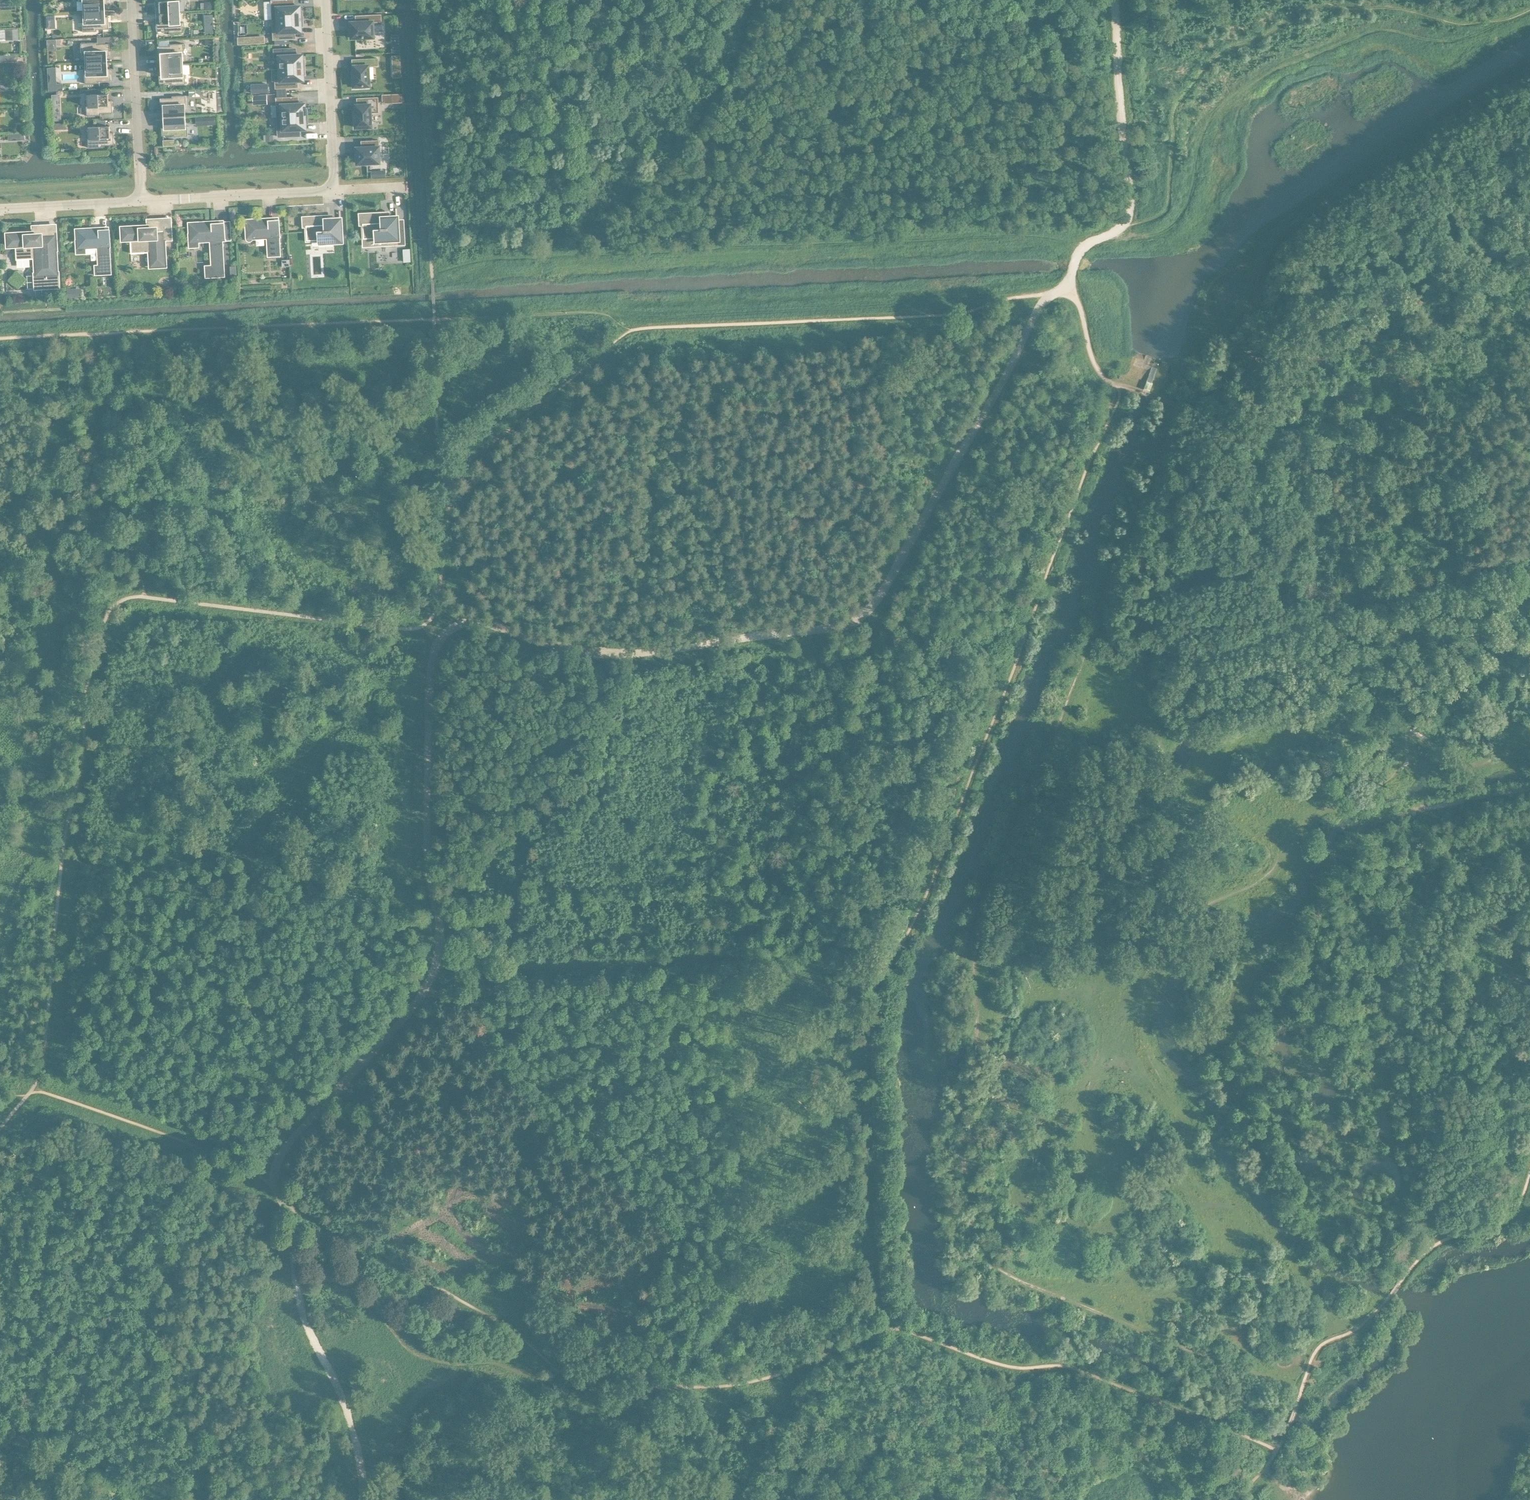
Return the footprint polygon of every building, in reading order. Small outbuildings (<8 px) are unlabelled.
[(87,16),(107,15),(107,9),(111,9),(110,0),(82,0),(82,6),(87,6),(87,16)] [(163,18),(183,17),(182,6),(185,6),(184,0),(158,0),(159,12),(162,11),(163,18)] [(276,24),(306,23),(305,15),(303,16),(303,11),(291,11),(290,5),(275,6),(276,24)] [(216,6),(208,7),(208,14),(217,14),(216,6)] [(107,15),(87,16),(88,26),(85,26),(86,36),(100,36),(100,34),(112,34),(111,21),(108,21),(107,15)] [(183,17),(163,18),(163,24),(160,24),(160,36),(172,36),(172,38),(186,37),(186,27),(183,27),(183,17)] [(354,33),(352,33),(353,41),(354,40),(355,42),(377,41),(376,27),(384,26),(384,19),(364,20),(364,26),(354,27),(354,33)] [(276,24),(277,43),(278,43),(292,43),(292,36),(304,36),(304,31),(306,31),(306,23),(276,24)] [(89,57),(90,68),(110,67),(109,61),(113,61),(112,48),(100,49),(100,47),(84,48),(84,58),(89,57)] [(165,63),(165,70),(185,69),(185,58),(187,58),(187,48),(173,49),(173,50),(161,51),(161,63),(165,63)] [(283,73),(308,72),(308,64),(305,64),(305,60),(293,60),(293,54),(277,54),(278,61),(283,61),(283,73)] [(381,63),(363,64),(363,70),(357,70),(358,77),(356,77),(357,91),(358,91),(358,93),(366,93),(366,91),(372,90),(372,70),(382,70),(381,63)] [(110,67),(90,68),(90,78),(88,78),(88,88),(102,88),(102,86),(114,85),(114,73),(110,73),(110,67)] [(185,69),(165,70),(165,76),(162,76),(163,88),(175,88),(175,90),(189,89),(188,79),(186,79),(185,69)] [(59,72),(51,73),(52,89),(60,89),(59,72)] [(283,73),(284,85),(279,85),(279,92),(294,91),(294,85),(306,84),(306,80),(308,79),(308,72),(283,73)] [(267,89),(254,90),(255,98),(267,98),(267,89)] [(104,118),(116,117),(115,105),(112,105),(111,98),(91,99),(92,110),(89,110),(90,120),(104,120),(104,118)] [(256,100),(256,108),(263,108),(263,107),(270,106),(270,99),(256,100)] [(405,99),(393,99),(393,107),(405,107),(405,99)] [(167,115),(168,121),(188,121),(187,110),(190,110),(189,100),(175,101),(175,102),(163,103),(164,115),(167,115)] [(281,122),(310,121),(310,113),(307,113),(307,108),(295,109),(295,102),(280,103),(281,122)] [(374,131),(374,117),(382,117),(381,102),(360,103),(360,109),(359,109),(359,116),(358,116),(359,132),(374,131)] [(188,121),(168,121),(168,128),(164,128),(165,140),(177,140),(177,142),(191,141),(191,131),(188,131),(188,121)] [(281,122),(281,141),(297,140),(296,134),(308,133),(308,128),(311,128),(310,121),(281,122)] [(93,142),(91,142),(91,152),(105,152),(105,150),(117,149),(117,137),(113,137),(113,130),(93,131),(93,142)] [(383,167),(382,152),(382,145),(369,145),(370,152),(360,152),(360,158),(358,158),(358,166),(360,166),(361,168),(383,167)] [(400,221),(400,213),(399,213),(399,221),(383,222),(383,219),(384,219),(376,219),(376,218),(363,219),(363,229),(366,229),(366,243),(385,242),(386,249),(402,248),(400,221)] [(344,223),(336,224),(336,219),(305,221),(305,232),(308,232),(309,247),(322,246),(322,247),(345,246),(344,223)] [(249,225),(250,235),(249,235),(249,243),(250,244),(251,246),(253,246),(254,245),(255,244),(256,242),(270,242),(271,261),(283,260),(281,225),(267,226),(267,224),(249,225)] [(234,243),(227,244),(227,228),(210,229),(210,227),(193,228),(193,238),(191,238),(192,252),(202,252),(202,245),(213,245),(214,270),(208,270),(209,282),(228,281),(226,244),(234,244),(234,243)] [(175,244),(175,230),(158,231),(158,233),(152,233),(152,230),(125,232),(125,234),(125,235),(125,237),(125,239),(125,240),(126,242),(126,244),(133,243),(134,258),(153,257),(154,271),(168,270),(167,245),(175,244)] [(80,234),(80,245),(79,245),(79,258),(89,258),(88,252),(100,251),(101,270),(98,270),(98,279),(114,278),(112,234),(97,235),(97,233),(80,234)] [(61,254),(60,237),(43,238),(43,239),(37,239),(37,237),(11,238),(11,240),(10,242),(10,243),(10,245),(10,247),(11,248),(11,250),(18,250),(19,264),(38,263),(39,279),(37,279),(38,294),(63,292),(62,278),(60,278),(59,254),(61,254)] [(84,293),(70,294),(71,302),(84,301),(84,293)] [(1156,387),(1155,387),(1150,385),(1147,393),(1153,395),(1156,387)]
